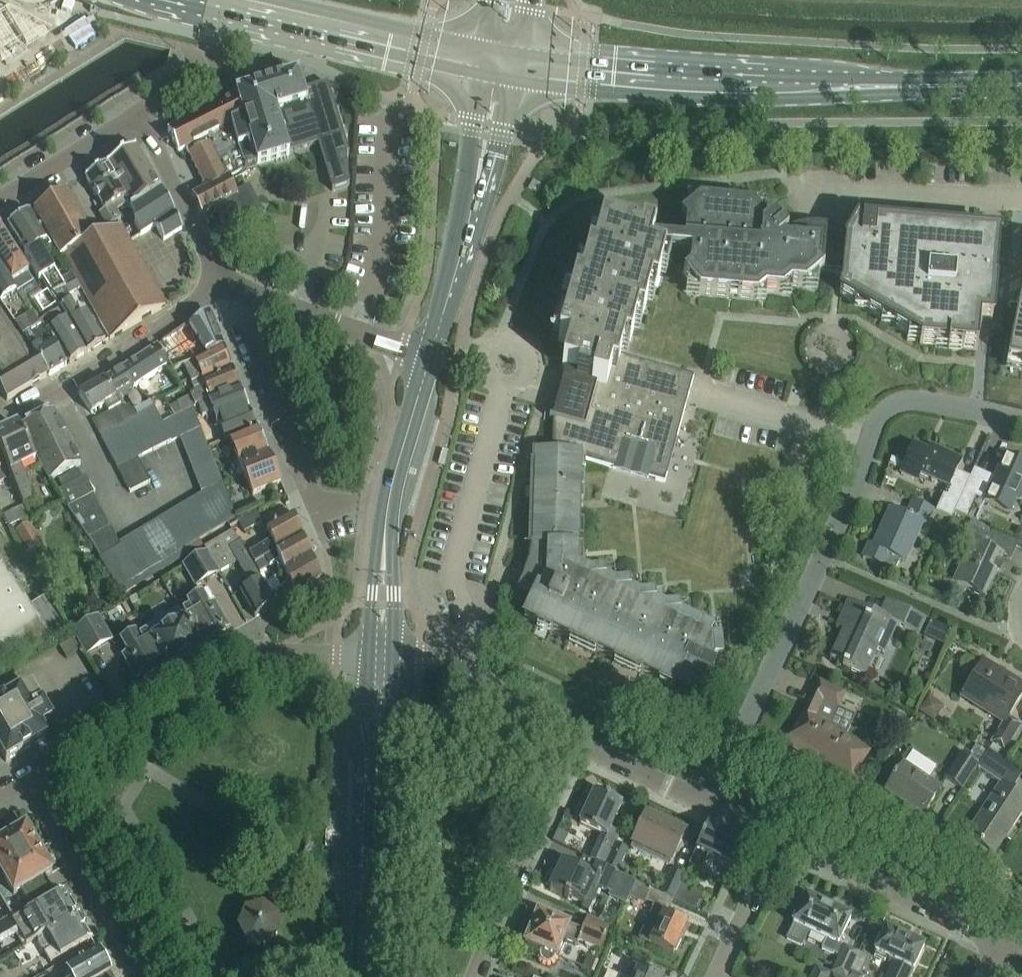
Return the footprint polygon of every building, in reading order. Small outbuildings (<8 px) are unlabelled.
[(53,19),(19,0),(0,0),(0,52),(53,19)] [(302,91),(298,76),(237,94),(237,96),(244,119),(230,126),(246,169),(248,169),(246,166),(317,145),(332,191),(349,186),(345,155),(348,154),(327,83),(302,91)] [(246,169),(230,126),(244,119),(237,96),(167,131),(178,152),(185,149),(206,190),(228,178),(229,178),(246,169)] [(132,210),(162,191),(135,146),(85,177),(95,194),(105,210),(99,213),(108,227),(121,218),(116,211),(125,205),(124,204),(128,202),(132,210)] [(246,214),(237,195),(229,178),(228,178),(206,190),(191,197),(200,215),(214,208),(223,226),(246,214)] [(94,239),(66,191),(33,211),(61,259),(63,258),(94,239)] [(182,229),(174,214),(162,191),(132,210),(139,221),(134,223),(140,235),(156,227),(163,240),(182,229)] [(534,596),(523,618),(537,624),(536,625),(537,626),(538,624),(672,687),(671,688),(672,689),(676,680),(683,683),(702,692),(714,667),(710,665),(713,660),(721,659),(720,640),(719,627),(711,623),(710,624),(708,628),(690,619),(688,606),(678,606),(669,607),(665,607),(664,594),(653,595),(644,595),(639,596),(638,583),(628,583),(618,584),(614,584),(613,571),(603,571),(589,573),(586,571),(580,568),(582,563),(582,547),(577,547),(578,508),(578,499),(583,499),(583,493),(584,461),(609,467),(664,483),(677,435),(693,377),(626,358),(620,356),(624,343),(628,344),(633,330),(637,315),(642,316),(646,302),(650,287),(655,289),(659,274),(664,257),(662,256),(663,250),(690,253),(689,270),(683,275),(698,294),(756,299),(764,292),(782,294),(790,286),(804,288),(822,272),(833,273),(841,274),(839,293),(839,295),(907,334),(906,340),(919,342),(919,345),(934,346),(934,349),(961,351),(961,348),(976,350),(979,320),(991,321),(992,317),(999,236),(856,224),(848,238),(847,239),(837,232),(836,232),(825,227),(812,226),(799,228),(799,229),(793,231),(786,233),(773,217),(768,222),(753,204),(723,202),(722,210),(714,209),(715,201),(699,199),(680,215),(685,222),(684,244),(652,241),(654,234),(641,231),(639,237),(634,235),(635,233),(601,224),(597,239),(593,254),(588,252),(584,267),(580,282),(575,280),(571,295),(558,340),(558,341),(568,345),(565,357),(561,369),(565,370),(553,418),(549,417),(549,418),(553,420),(551,453),(534,453),(534,458),(534,463),(532,463),(532,464),(533,464),(531,544),(529,544),(529,545),(535,545),(534,547),(534,548),(534,550),(534,553),(533,557),(533,560),(532,562),(531,564),(531,567),(530,569),(529,571),(529,573),(527,576),(532,578),(525,592),(534,596)] [(59,280),(54,271),(42,251),(50,246),(40,228),(29,211),(7,225),(26,252),(24,254),(39,280),(42,278),(52,295),(77,282),(73,274),(72,273),(59,280)] [(110,339),(167,305),(163,300),(130,241),(120,225),(94,239),(63,258),(72,273),(73,274),(77,282),(81,289),(109,339),(110,339)] [(10,285),(15,293),(16,295),(33,284),(27,274),(27,273),(0,233),(0,271),(10,285)] [(0,271),(0,305),(23,339),(40,329),(15,293),(10,285),(0,271)] [(79,316),(75,309),(68,296),(81,289),(77,282),(52,295),(61,310),(65,316),(66,319),(86,353),(105,342),(94,325),(86,312),(79,316)] [(1007,360),(1021,363),(1021,284),(1007,360)] [(6,401),(7,401),(7,400),(47,376),(47,377),(48,376),(23,339),(0,305),(0,391),(6,401)] [(46,331),(49,329),(66,319),(65,316),(61,310),(47,318),(41,322),(43,327),(46,331)] [(161,343),(173,359),(167,363),(169,365),(172,371),(184,366),(194,361),(202,357),(207,355),(223,347),(210,316),(204,314),(183,328),(161,343)] [(69,363),(86,353),(66,319),(49,329),(57,343),(59,346),(69,363)] [(46,331),(43,327),(40,329),(23,339),(48,376),(66,365),(54,345),(57,343),(49,329),(46,331)] [(134,388),(151,376),(169,365),(167,363),(156,346),(122,369),(134,388)] [(231,366),(223,347),(207,355),(194,361),(184,366),(191,385),(231,366)] [(175,416),(192,407),(198,404),(239,387),(231,368),(202,383),(204,390),(193,395),(176,403),(176,404),(171,406),(175,416)] [(121,400),(119,397),(134,388),(122,369),(121,370),(103,380),(115,399),(116,399),(118,402),(121,400)] [(115,399),(103,380),(78,395),(91,413),(105,405),(109,412),(120,406),(118,402),(116,399),(115,399)] [(257,428),(239,387),(198,404),(203,416),(204,415),(216,445),(229,440),(257,428)] [(161,424),(150,402),(134,411),(120,406),(109,412),(92,421),(130,492),(150,482),(137,458),(180,437),(202,495),(191,500),(147,526),(119,544),(110,526),(85,477),(82,478),(78,469),(58,479),(63,488),(58,491),(68,506),(67,507),(101,558),(99,559),(118,588),(122,594),(127,591),(132,588),(204,546),(200,539),(235,518),(207,445),(211,443),(204,424),(199,425),(192,407),(175,416),(175,417),(161,424)] [(49,480),(62,473),(80,464),(52,409),(20,426),(42,469),(49,480)] [(33,500),(23,478),(38,472),(17,428),(0,435),(0,458),(10,478),(22,505),(33,500)] [(253,495),(261,491),(280,483),(257,428),(229,440),(253,495)] [(928,453),(913,446),(900,473),(916,480),(919,474),(948,487),(936,511),(940,513),(951,518),(953,514),(954,512),(969,477),(955,470),(960,460),(931,446),(928,453)] [(954,512),(966,517),(975,496),(991,504),(1009,512),(1015,498),(1020,500),(1021,496),(1021,484),(1021,464),(1004,455),(994,478),(973,468),(969,477),(954,512)] [(10,478),(0,458),(0,483),(10,478)] [(928,527),(935,512),(911,501),(904,515),(893,510),(887,523),(883,522),(872,546),(868,544),(862,556),(884,566),(885,565),(895,570),(900,559),(907,563),(924,525),(928,527)] [(10,525),(30,515),(23,505),(4,515),(10,525)] [(276,551),(302,536),(292,513),(266,528),(271,540),(249,553),(255,563),(276,550),(276,551)] [(963,530),(968,520),(953,514),(951,518),(949,523),(963,530)] [(1008,558),(1016,542),(992,531),(993,529),(971,519),(968,526),(969,526),(963,538),(974,543),(956,582),(948,578),(948,579),(985,596),(985,595),(984,594),(995,569),(997,570),(1000,563),(999,563),(1002,556),(1010,560),(1010,559),(1008,558)] [(30,555),(41,548),(27,524),(16,531),(30,555)] [(239,543),(232,531),(204,547),(206,551),(195,558),(207,578),(218,571),(218,572),(237,562),(250,585),(239,591),(244,600),(254,617),(275,605),(270,596),(239,542),(239,543)] [(311,557),(302,536),(276,551),(276,550),(255,563),(259,571),(275,562),(280,575),(285,572),(311,557)] [(290,584),(270,596),(275,605),(319,580),(320,578),(311,557),(285,572),(290,584)] [(196,585),(207,578),(195,558),(184,564),(196,585)] [(48,637),(1,566),(0,566),(0,666),(48,637)] [(208,606),(201,594),(187,602),(188,605),(179,610),(177,608),(200,647),(210,641),(211,643),(225,634),(223,631),(227,627),(217,610),(213,603),(208,606)] [(44,598),(29,607),(46,634),(61,624),(44,598)] [(883,616),(848,601),(840,618),(849,622),(845,630),(843,630),(830,658),(843,664),(842,666),(864,676),(877,649),(885,653),(899,625),(918,634),(925,618),(888,602),(888,603),(889,603),(883,616)] [(201,648),(200,647),(177,608),(145,627),(168,667),(201,648)] [(86,655),(111,640),(98,617),(73,632),(86,655)] [(930,622),(927,627),(948,637),(950,631),(930,622)] [(168,667),(145,627),(144,627),(145,630),(136,635),(134,633),(120,641),(127,653),(122,656),(137,681),(142,678),(144,682),(158,673),(157,672),(167,667),(167,668),(168,667)] [(74,639),(60,647),(66,658),(81,649),(74,639)] [(978,669),(961,696),(1004,723),(992,743),(1004,750),(1020,724),(1008,716),(1021,694),(1021,685),(1002,673),(997,681),(978,669)] [(6,762),(26,750),(47,738),(40,727),(51,721),(42,704),(32,686),(31,686),(20,692),(19,691),(14,682),(0,691),(0,752),(6,762)] [(868,751),(828,725),(843,694),(819,683),(806,711),(785,742),(787,743),(802,753),(805,747),(851,777),(868,751)] [(939,695),(938,710),(953,711),(954,696),(939,695)] [(977,768),(1000,784),(1001,783),(1012,766),(989,750),(977,768)] [(961,786),(977,763),(962,753),(946,776),(961,786)] [(941,787),(904,763),(895,775),(894,774),(892,778),(893,779),(885,791),(922,815),(941,787)] [(1001,783),(1000,784),(966,835),(993,853),(1005,836),(1001,833),(1007,824),(1011,827),(1012,825),(1010,824),(1021,806),(1021,797),(1001,783)] [(603,868),(615,844),(619,834),(609,829),(621,804),(594,791),(579,824),(601,834),(589,861),(595,864),(603,868)] [(669,865),(675,851),(684,833),(646,815),(631,847),(669,865)] [(732,867),(743,843),(706,826),(688,865),(700,871),(707,855),(732,867)] [(0,841),(0,871),(38,849),(32,839),(35,835),(31,828),(26,829),(25,827),(0,841)] [(616,874),(617,873),(628,850),(615,844),(603,868),(616,874)] [(38,849),(0,871),(13,894),(20,890),(29,905),(53,891),(44,876),(51,872),(50,869),(53,866),(49,858),(44,859),(38,849)] [(590,875),(561,861),(556,873),(560,875),(553,889),(549,887),(548,888),(584,905),(591,890),(595,892),(598,887),(611,893),(614,887),(630,895),(637,882),(620,874),(617,873),(616,874),(603,868),(595,864),(590,875)] [(683,876),(670,870),(660,893),(672,899),(679,883),(683,876)] [(667,910),(672,899),(660,893),(637,882),(630,895),(629,897),(644,905),(646,900),(667,910)] [(695,909),(702,894),(679,883),(672,899),(695,909)] [(22,915),(12,920),(27,945),(36,940),(35,939),(36,939),(45,934),(77,915),(75,911),(76,906),(74,902),(69,901),(63,891),(45,901),(22,915)] [(838,944),(850,918),(805,896),(792,923),(793,924),(786,939),(801,946),(808,930),(838,944)] [(264,947),(278,935),(277,916),(261,905),(240,913),(237,930),(246,945),(264,947)] [(673,954),(686,925),(652,909),(639,938),(673,954)] [(600,949),(609,927),(614,929),(618,919),(609,915),(604,925),(587,917),(581,930),(537,912),(524,944),(542,951),(541,954),(541,957),(544,961),(547,963),(551,962),(553,959),(555,956),(556,957),(563,940),(576,945),(578,940),(584,943),(587,947),(591,949),(596,947),(600,949)] [(45,934),(36,939),(38,941),(38,943),(42,950),(44,950),(46,953),(52,963),(74,949),(91,939),(85,929),(86,924),(82,917),(77,916),(77,915),(45,934)] [(924,946),(885,927),(874,950),(875,951),(874,954),(885,959),(886,956),(893,960),(885,976),(909,976),(924,946)] [(859,952),(843,945),(830,973),(840,976),(846,976),(850,970),(859,952)] [(97,950),(65,969),(70,976),(113,976),(97,950)] [(591,972),(596,960),(587,956),(582,969),(591,972)] [(31,973),(34,976),(38,976),(44,973),(41,967),(31,973)] [(643,972),(637,969),(632,967),(628,976),(655,976),(643,972)]
